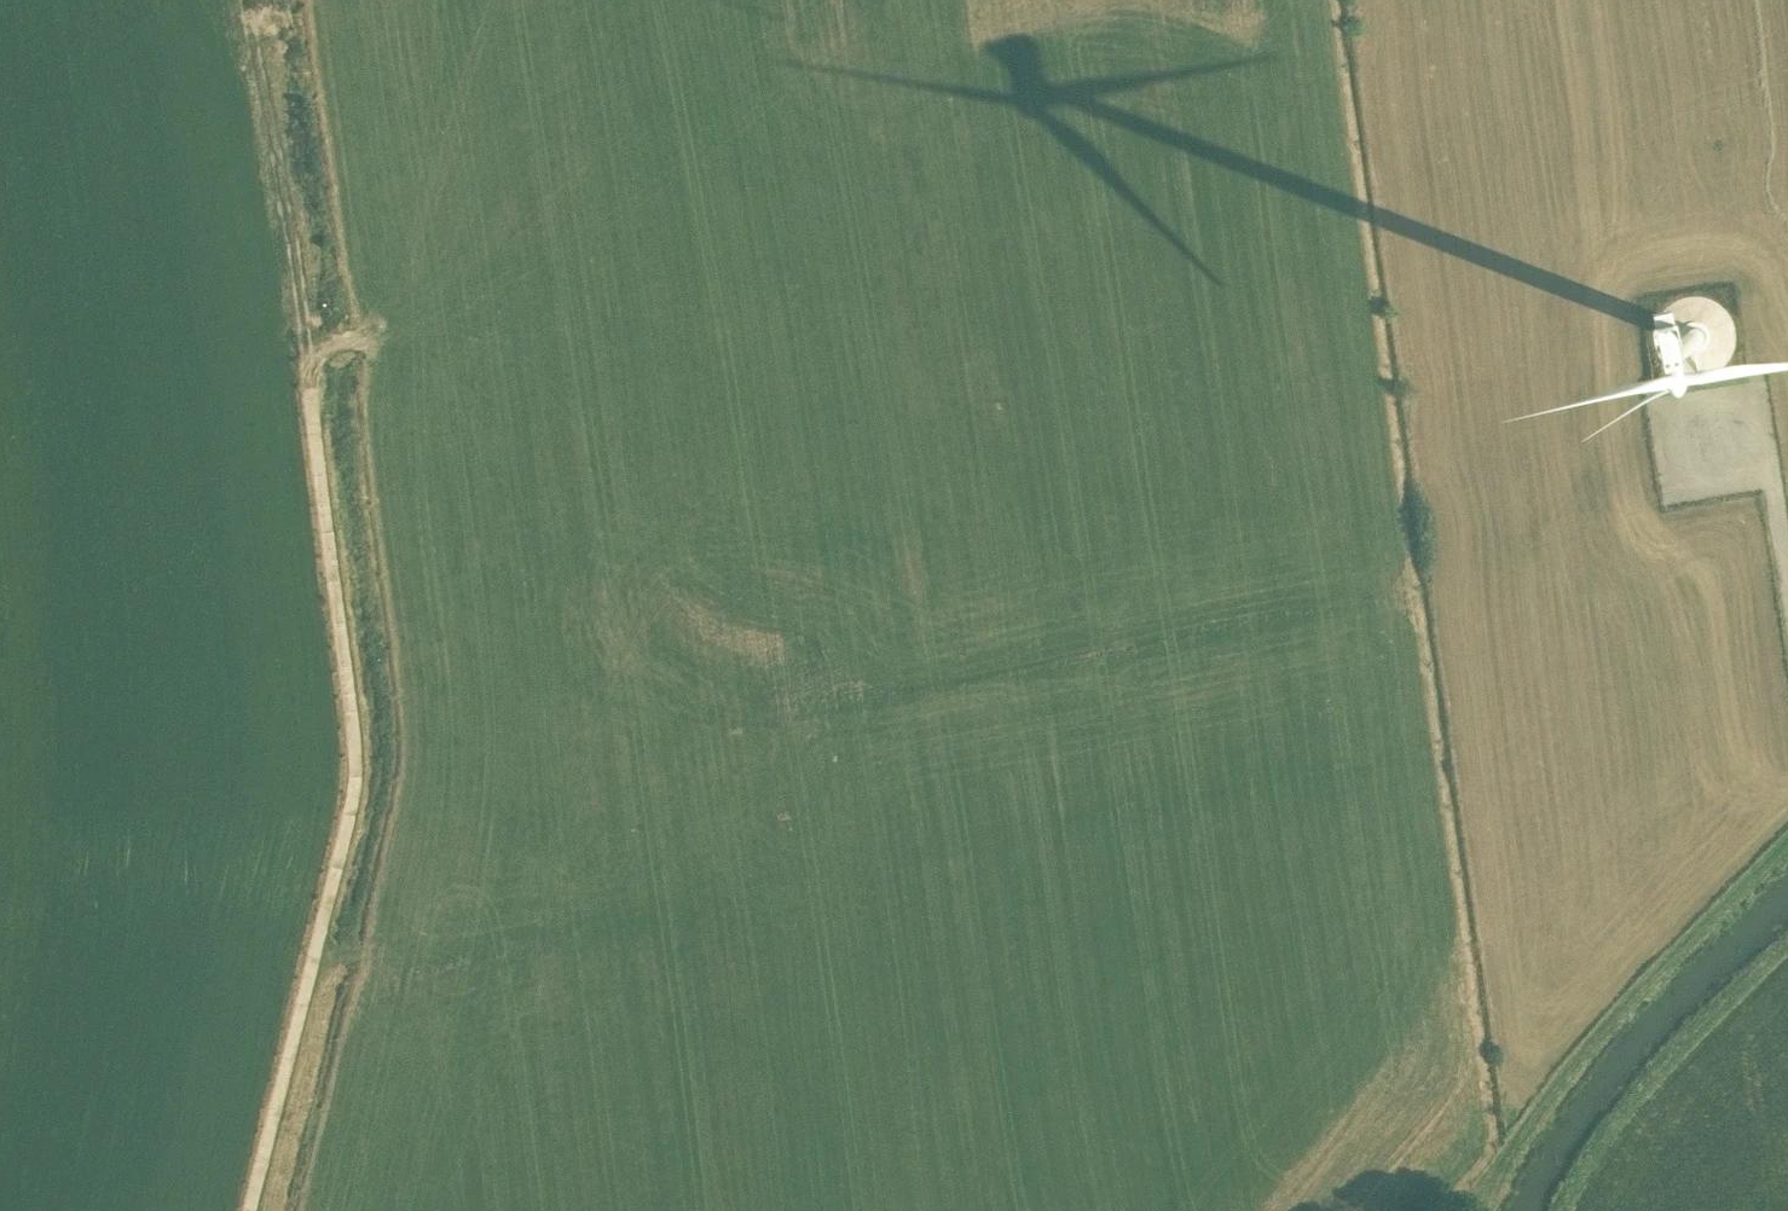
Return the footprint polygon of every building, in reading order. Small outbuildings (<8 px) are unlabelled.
[(1707,342),(1707,341),(1707,340),(1707,339),(1707,338),(1706,337),(1706,336),(1705,335),(1704,334),(1704,333),(1703,333),(1702,332),(1701,331),(1700,331),(1699,331),(1698,331),(1696,330),(1695,330),(1694,331),(1693,331),(1692,331),(1691,332),(1690,332),(1689,333),(1689,334),(1688,335),(1687,336),(1687,337),(1686,338),(1686,339),(1686,340),(1686,341),(1686,342),(1686,343),(1686,344),(1687,345),(1687,346),(1688,347),(1689,348),(1689,349),(1690,350),(1691,350),(1692,351),(1693,351),(1694,352),(1695,352),(1696,352),(1698,352),(1699,352),(1700,351),(1701,351),(1702,350),(1703,350),(1704,349),(1704,348),(1705,347),(1706,346),(1706,345),(1707,344),(1707,343),(1707,342)]
